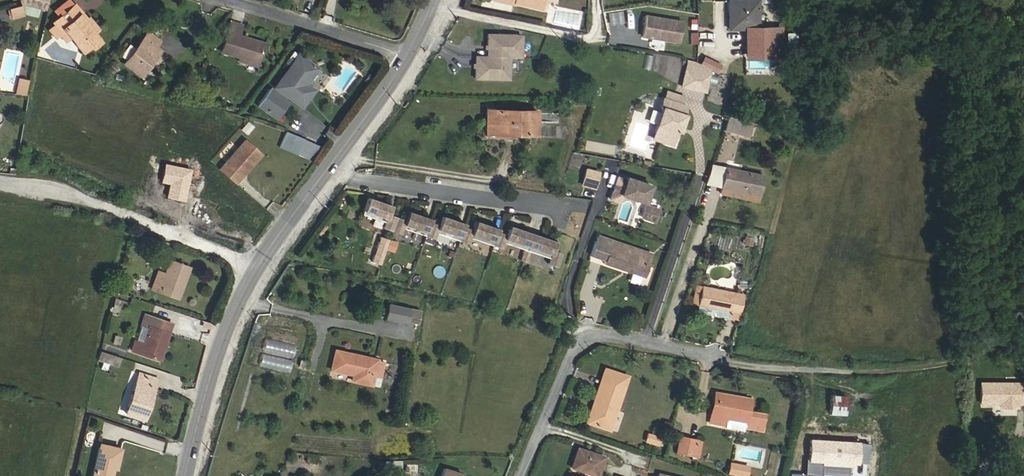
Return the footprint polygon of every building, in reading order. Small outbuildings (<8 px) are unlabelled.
[(48,0),(19,0),(21,5),(46,10),(48,0)] [(306,0),(289,0),(289,2),(288,9),(301,12),(306,0)] [(757,0),(738,0),(729,0),(729,28),(758,28),(757,0)] [(87,19),(74,4),(65,12),(72,20),(79,14),(94,32),(98,29),(89,18),(87,19)] [(23,14),(20,5),(9,8),(12,17),(23,14)] [(94,32),(79,14),(72,20),(65,12),(53,22),(55,25),(49,30),(55,37),(59,34),(64,30),(70,37),(82,52),(91,45),(99,38),(94,32)] [(677,40),(680,19),(643,15),(640,36),(677,40)] [(238,35),(241,25),(232,22),(229,32),(238,35)] [(65,41),(70,37),(64,30),(59,34),(65,41)] [(152,60),(160,50),(155,46),(159,40),(147,32),(124,63),(138,74),(150,58),(152,60)] [(258,62),(263,43),(238,35),(229,32),(223,52),(240,57),(258,62)] [(486,57),(475,56),(474,79),(509,80),(509,57),(521,57),(521,36),(514,35),(487,34),(486,57)] [(94,48),(102,41),(99,38),(91,45),(94,48)] [(314,89),(306,84),(317,67),(297,53),(292,60),(288,57),(285,62),(289,65),(273,86),(301,106),(314,89)] [(644,69),(650,69),(652,55),(645,54),(644,69)] [(258,62),(240,57),(238,60),(257,66),(258,62)] [(668,57),(662,77),(675,81),(681,61),(668,57)] [(140,75),(152,60),(150,58),(138,74),(140,75)] [(705,90),(710,68),(695,61),(688,60),(682,86),(703,91),(705,90)] [(17,77),(15,93),(25,95),(28,78),(17,77)] [(276,118),(288,101),(269,88),(257,104),(276,118)] [(681,104),(683,96),(666,91),(663,98),(681,104)] [(679,131),(684,115),(683,114),(685,106),(681,104),(663,98),(660,107),(662,107),(652,138),(672,145),(676,130),(679,131)] [(535,133),(536,111),(487,110),(487,132),(535,133)] [(748,136),(752,123),(728,117),(725,129),(748,136)] [(247,135),(254,126),(247,121),(241,130),(247,135)] [(748,136),(725,129),(724,132),(748,139),(748,136)] [(298,154),(304,139),(285,132),(279,147),(298,154)] [(245,141),(220,170),(236,183),(260,154),(245,141)] [(721,187),(725,168),(711,165),(705,183),(721,187)] [(757,201),(762,175),(725,168),(721,187),(720,193),(757,201)] [(618,174),(610,198),(619,201),(622,194),(646,202),(652,186),(618,174)] [(591,188),(594,177),(586,175),(584,186),(591,188)] [(390,205),(367,197),(361,214),(384,222),(382,228),(399,233),(401,228),(433,238),(435,232),(467,243),(469,237),(501,248),(503,242),(549,257),(547,263),(555,266),(560,252),(552,249),(555,241),(508,225),(505,233),(497,231),(498,228),(474,220),(471,229),(463,226),(464,223),(440,215),(438,224),(429,221),(430,218),(407,210),(404,219),(387,213),(390,205)] [(652,221),(658,206),(646,202),(641,217),(652,221)] [(644,277),(652,254),(597,235),(590,256),(604,261),(603,264),(644,277)] [(751,246),(753,238),(744,237),(743,244),(751,246)] [(178,298),(189,267),(169,260),(164,274),(158,271),(152,288),(178,298)] [(127,289),(130,279),(118,276),(115,285),(127,289)] [(698,305),(702,285),(695,284),(691,303),(698,305)] [(202,285),(200,292),(208,295),(211,288),(202,285)] [(737,319),(742,294),(702,285),(698,305),(696,311),(737,319)] [(118,315),(122,300),(115,298),(111,313),(118,315)] [(417,322),(420,310),(389,304),(386,318),(407,323),(407,320),(417,322)] [(159,360),(168,333),(166,332),(170,322),(145,314),(142,324),(148,326),(142,344),(134,341),(131,350),(159,360)] [(263,353),(293,356),(295,342),(264,340),(263,353)] [(97,359),(105,363),(105,362),(117,367),(121,358),(100,350),(97,359)] [(371,385),(377,359),(335,350),(331,369),(353,374),(352,380),(371,385)] [(263,352),(260,364),(289,371),(292,360),(263,352)] [(590,423),(596,405),(595,405),(607,369),(604,368),(587,422),(590,423)] [(609,430),(627,376),(607,369),(595,405),(596,405),(590,423),(609,430)] [(143,419),(155,386),(145,383),(148,375),(139,373),(126,413),(143,419)] [(155,386),(157,379),(148,375),(145,383),(155,386)] [(734,396),(715,392),(711,413),(713,413),(717,395),(733,399),(734,396)] [(844,422),(845,395),(829,394),(828,421),(844,422)] [(761,430),(764,414),(748,411),(750,399),(734,396),(733,399),(717,395),(713,413),(711,413),(709,422),(726,425),(725,427),(745,431),(745,427),(761,430)] [(657,444),(660,437),(648,434),(646,441),(657,444)] [(154,447),(154,448),(163,452),(167,443),(148,436),(145,444),(154,447)] [(699,449),(694,448),(695,440),(680,437),(677,451),(697,456),(699,449)] [(113,468),(116,468),(120,448),(99,444),(92,475),(111,475),(113,468)] [(598,475),(604,457),(577,448),(571,467),(598,475)] [(739,471),(740,465),(730,463),(729,472),(746,475),(747,472),(739,471)] [(462,474),(443,468),(441,475),(461,475),(462,474)]
